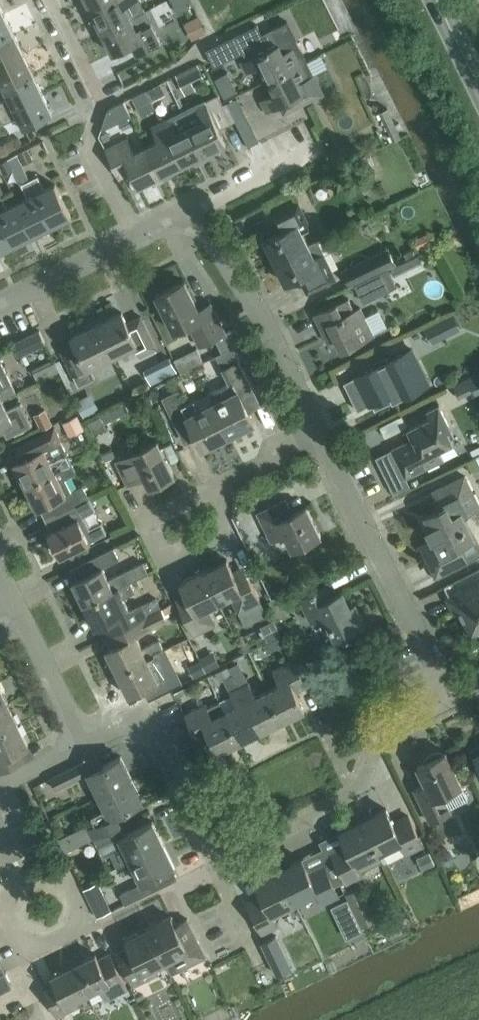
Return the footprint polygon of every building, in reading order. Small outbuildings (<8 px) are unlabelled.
[(111,0),(85,0),(90,10),(111,0)] [(134,0),(111,0),(90,10),(96,22),(91,24),(96,33),(129,17),(124,5),(134,0)] [(13,34),(3,14),(0,16),(0,40),(13,34)] [(135,29),(129,17),(96,33),(100,42),(105,39),(111,53),(130,43),(136,55),(160,43),(149,22),(135,29)] [(239,51),(243,60),(240,62),(245,72),(259,65),(266,79),(300,62),(306,59),(286,20),(270,28),(277,43),(253,54),(243,33),(206,52),(212,64),(239,51)] [(22,53),(13,34),(0,40),(0,64),(22,53)] [(32,73),(22,53),(0,64),(0,82),(2,88),(32,73)] [(306,59),(300,62),(266,79),(273,93),(259,100),(265,111),(280,104),(284,112),(314,97),(317,94),(319,90),(319,85),(313,75),(306,59)] [(177,77),(182,87),(204,76),(199,66),(177,77)] [(42,93),(32,73),(2,88),(8,98),(0,102),(0,114),(42,93)] [(146,89),(132,96),(137,108),(151,101),(146,89)] [(0,114),(0,118),(3,124),(17,117),(22,128),(52,113),(42,93),(0,114)] [(224,144),(217,129),(232,122),(218,93),(203,101),(193,105),(200,120),(188,125),(204,159),(213,155),(211,151),(224,144)] [(248,145),(259,140),(237,96),(226,101),(248,145)] [(127,110),(122,100),(109,107),(105,121),(127,110)] [(160,122),(181,165),(194,159),(196,163),(204,159),(188,125),(176,131),(169,117),(160,122)] [(145,146),(161,180),(170,176),(168,171),(181,165),(160,122),(150,126),(157,140),(145,146)] [(161,180),(145,146),(133,152),(126,138),(104,148),(118,177),(130,171),(137,186),(151,179),(153,184),(161,180)] [(17,152),(20,159),(22,163),(33,158),(28,147),(17,152)] [(7,166),(20,159),(17,152),(3,159),(7,166)] [(366,153),(352,160),(359,173),(372,167),(366,153)] [(28,179),(51,225),(70,215),(54,183),(44,188),(37,175),(28,179)] [(17,202),(33,234),(51,225),(28,179),(20,183),(26,197),(17,202)] [(14,243),(33,234),(17,202),(6,207),(0,195),(0,216),(14,243)] [(273,260),(307,244),(300,230),(309,226),(297,201),(269,215),(277,232),(263,239),(273,260)] [(14,243),(0,216),(0,250),(14,243)] [(418,250),(436,242),(430,231),(413,239),(418,250)] [(315,240),(307,244),(273,260),(284,281),(298,275),(306,292),(334,278),(315,240)] [(388,247),(348,266),(341,270),(349,285),(371,274),(390,265),(396,262),(388,247)] [(223,333),(225,332),(211,306),(199,312),(183,280),(155,294),(172,330),(188,323),(199,345),(215,337),(223,333)] [(339,349),(371,333),(358,306),(353,309),(347,297),(313,314),(323,334),(330,331),(339,349)] [(95,324),(111,355),(134,344),(139,355),(155,347),(140,316),(126,322),(120,311),(95,324)] [(455,317),(439,325),(445,338),(461,329),(455,317)] [(111,355),(95,324),(70,336),(74,343),(61,350),(78,385),(94,377),(89,366),(111,355)] [(419,353),(445,342),(437,324),(411,335),(419,353)] [(223,333),(215,337),(216,340),(221,351),(242,341),(235,327),(225,332),(223,333)] [(15,341),(22,355),(45,343),(38,329),(15,341)] [(231,348),(237,360),(249,354),(242,342),(231,348)] [(391,399),(426,382),(407,342),(400,346),(402,351),(386,359),(383,354),(371,360),(374,365),(342,382),(356,410),(388,393),(391,399)] [(1,398),(15,391),(0,360),(0,399),(1,398)] [(211,403),(227,435),(254,422),(240,395),(252,390),(237,360),(222,367),(229,381),(220,386),(225,396),(211,403)] [(36,374),(39,385),(57,380),(54,369),(36,374)] [(151,389),(149,396),(157,398),(159,391),(151,389)] [(185,403),(178,389),(163,397),(177,426),(188,421),(201,448),(227,435),(211,403),(198,409),(193,399),(185,403)] [(1,398),(0,399),(0,426),(1,425),(6,437),(32,425),(20,402),(6,409),(1,398)] [(82,422),(99,415),(93,398),(76,404),(82,422)] [(437,448),(451,441),(445,429),(449,427),(437,404),(425,409),(428,415),(407,426),(412,437),(390,447),(404,476),(442,458),(437,448)] [(33,413),(41,429),(52,423),(44,408),(33,413)] [(66,443),(85,432),(76,417),(57,428),(66,443)] [(25,485),(71,462),(66,452),(60,440),(53,427),(22,443),(28,455),(14,462),(25,485)] [(149,487),(173,475),(156,440),(115,460),(127,483),(143,475),(149,487)] [(54,499),(60,511),(89,497),(82,484),(70,490),(64,478),(76,472),(71,462),(25,485),(26,486),(25,486),(30,497),(31,497),(36,508),(39,506),(54,499)] [(462,513),(478,505),(463,474),(432,490),(440,505),(425,513),(435,535),(419,543),(434,575),(466,559),(458,543),(473,536),(462,513)] [(89,497),(60,511),(66,523),(51,530),(49,531),(54,543),(52,545),(56,553),(59,552),(60,555),(106,533),(100,522),(90,527),(84,514),(94,509),(89,497)] [(291,548),(320,534),(305,505),(285,514),(279,501),(256,512),(269,539),(283,533),(291,548)] [(83,604),(130,581),(155,569),(150,558),(108,579),(102,566),(119,558),(113,547),(81,563),(70,568),(75,579),(72,581),(83,604)] [(203,570),(218,602),(230,596),(238,614),(261,602),(259,597),(259,598),(248,575),(237,580),(226,558),(203,570)] [(193,636),(216,624),(208,607),(218,602),(203,570),(179,581),(190,603),(180,609),(191,631),(193,636)] [(445,596),(453,612),(459,609),(470,631),(478,627),(478,579),(445,596)] [(115,631),(147,615),(161,607),(155,596),(130,609),(124,596),(135,591),(130,581),(83,604),(95,627),(109,619),(115,631)] [(334,637),(363,623),(353,602),(348,604),(340,589),(330,594),(325,584),(299,596),(310,620),(323,614),(334,637)] [(117,672),(164,649),(158,639),(142,647),(135,635),(167,619),(164,613),(169,610),(166,604),(161,607),(147,615),(115,631),(120,641),(106,649),(117,672)] [(193,660),(184,643),(168,651),(178,668),(193,660)] [(148,699),(180,683),(175,672),(158,680),(152,668),(169,659),(164,649),(117,672),(128,694),(143,687),(148,699)] [(235,683),(229,669),(221,672),(215,657),(189,667),(194,680),(208,675),(214,691),(235,683)] [(267,689),(281,720),(303,709),(295,691),(306,685),(293,659),(272,669),(279,683),(267,689)] [(238,686),(260,730),(281,720),(267,689),(255,695),(248,681),(247,681),(241,667),(233,672),(240,685),(238,686)] [(260,730),(238,686),(229,690),(236,704),(224,710),(224,711),(238,741),(260,730)] [(219,700),(207,706),(205,702),(184,713),(197,739),(207,734),(216,752),(238,741),(224,711),(224,710),(219,700)] [(0,704),(0,731),(17,723),(7,701),(0,704)] [(17,723),(0,731),(0,771),(25,759),(20,749),(28,745),(17,723)] [(441,794),(461,784),(445,751),(442,752),(442,751),(437,751),(435,751),(432,752),(430,753),(427,755),(425,757),(424,759),(423,761),(424,761),(416,765),(424,783),(413,788),(429,821),(449,811),(441,794)] [(50,777),(55,789),(67,783),(67,782),(88,772),(99,794),(132,778),(120,754),(94,767),(89,758),(62,772),(61,771),(50,777)] [(88,827),(93,836),(93,837),(120,823),(116,814),(143,801),(132,778),(99,794),(105,808),(91,815),(95,824),(88,827)] [(362,819),(378,851),(400,840),(406,851),(421,844),(407,814),(392,822),(385,808),(362,819)] [(382,860),(378,851),(362,819),(339,831),(346,845),(331,852),(345,881),(361,873),(360,871),(382,860)] [(164,843),(152,820),(125,833),(120,823),(93,837),(103,857),(110,853),(116,866),(130,859),(164,843)] [(64,850),(79,842),(74,831),(59,838),(64,850)] [(164,843),(130,859),(141,882),(120,892),(125,903),(152,889),(147,879),(175,866),(164,843)] [(308,872),(301,858),(278,869),(294,901),(316,890),(322,902),(338,894),(323,865),(308,872)] [(294,901),(278,869),(255,880),(262,894),(247,901),(261,931),(277,923),(272,912),(294,901)] [(347,899),(355,915),(348,918),(356,935),(378,924),(363,891),(347,899)] [(149,926),(166,960),(176,955),(182,966),(206,954),(187,916),(175,922),(172,915),(149,926)] [(166,960),(149,926),(126,938),(129,945),(118,951),(135,984),(159,972),(155,965),(166,960)] [(275,934),(260,941),(269,959),(283,952),(275,934)] [(71,958),(88,992),(101,986),(107,998),(128,988),(111,952),(99,958),(96,952),(83,959),(80,953),(71,958)] [(88,992),(71,958),(63,962),(66,967),(52,974),(55,979),(43,985),(58,1015),(80,1004),(77,998),(88,992)] [(5,970),(0,973),(0,991),(13,985),(5,970)]
